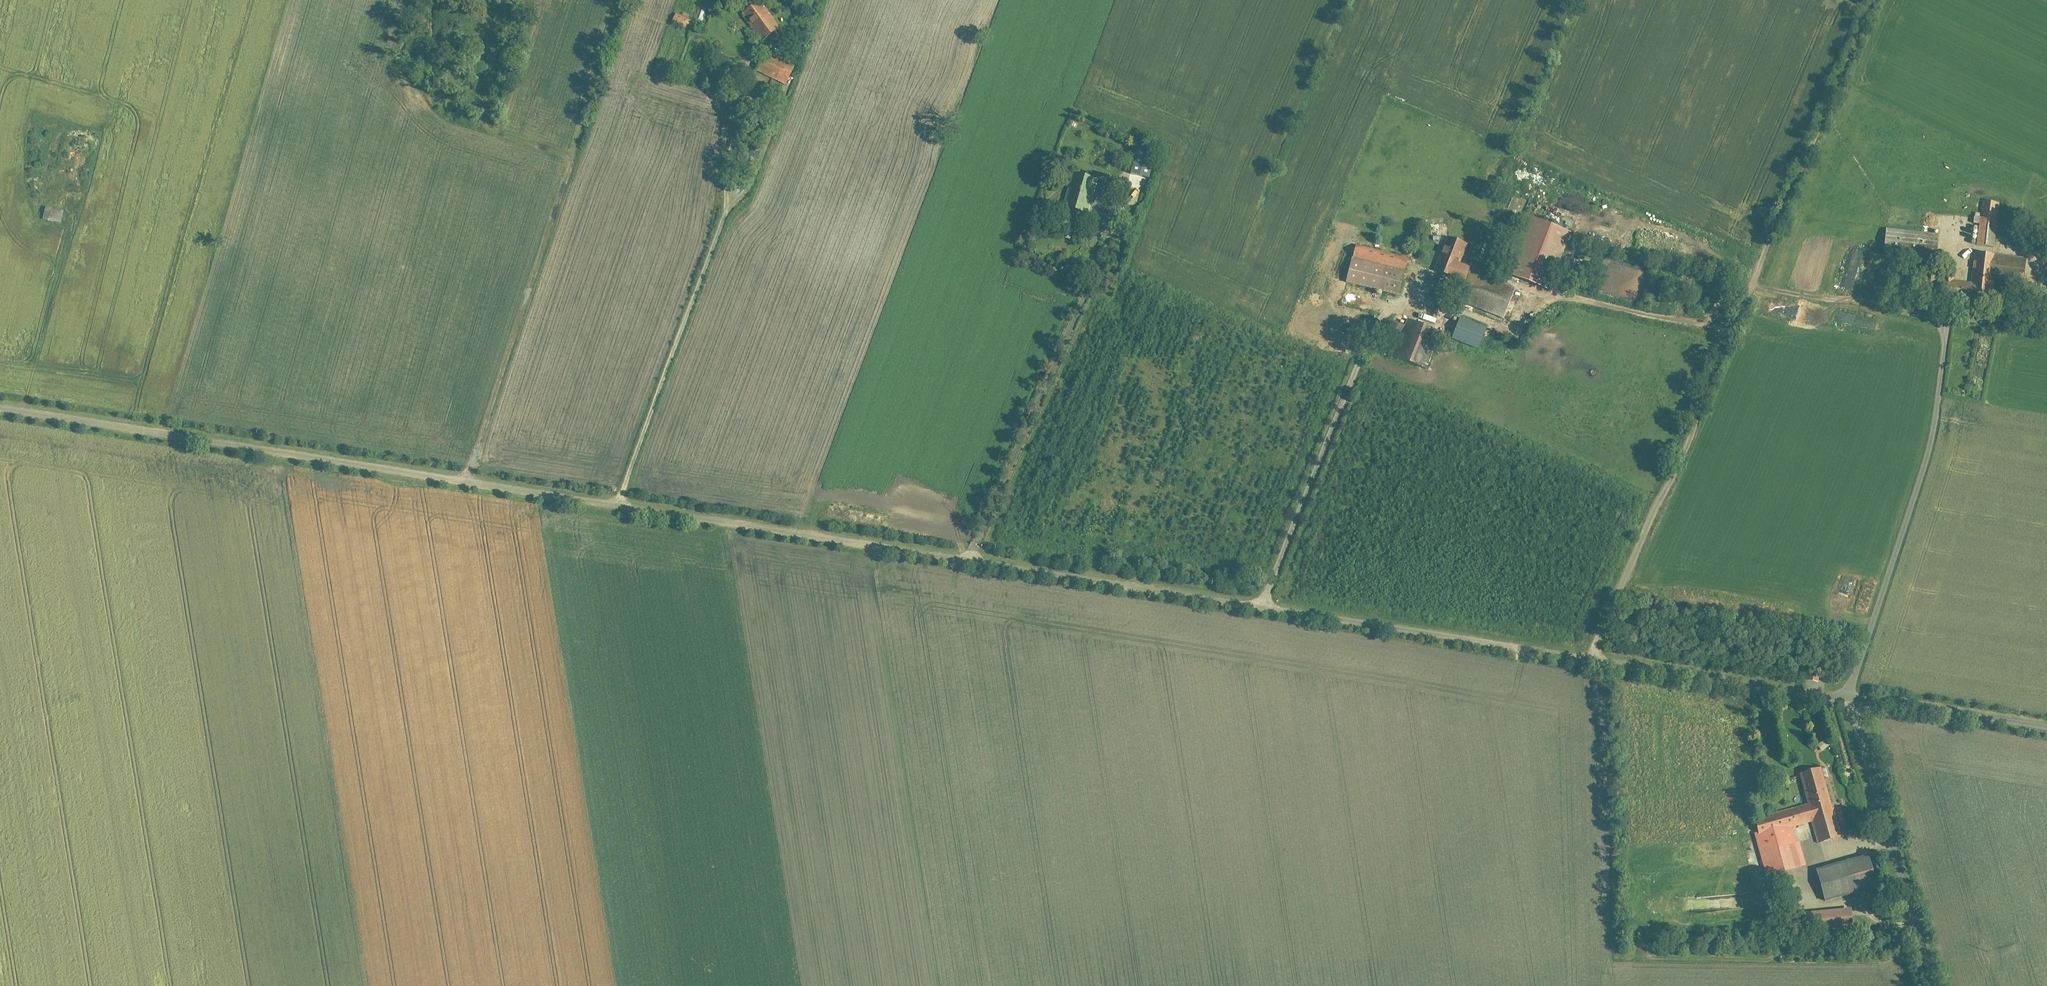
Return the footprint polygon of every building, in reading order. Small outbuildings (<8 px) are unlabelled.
[(759,7),(746,18),(765,42),(778,30),(759,7)] [(679,17),(675,25),(689,31),(692,22),(679,17)] [(768,56),(760,74),(789,89),(798,70),(768,56)] [(1076,173),(1064,210),(1088,218),(1100,181),(1076,173)] [(1104,176),(1099,189),(1112,194),(1117,181),(1104,176)] [(2001,204),(1983,202),(1980,244),(1997,245),(2001,204)] [(47,220),(62,224),(65,212),(49,209),(47,220)] [(1539,218),(1512,272),(1549,291),(1576,236),(1539,218)] [(1450,225),(1441,225),(1441,236),(1450,235),(1450,225)] [(1885,230),(1882,255),(1936,261),(1939,236),(1885,230)] [(1448,238),(1435,271),(1469,285),(1476,269),(1462,264),(1469,247),(1448,238)] [(1360,244),(1348,283),(1402,300),(1414,261),(1360,244)] [(1996,289),(1997,275),(2026,277),(2027,258),(1976,254),(1973,287),(1996,289)] [(1513,303),(1518,291),(1479,275),(1474,287),(1513,303)] [(1947,291),(1946,304),(1989,307),(1990,294),(1947,291)] [(1463,318),(1454,337),(1482,350),(1491,331),(1463,318)] [(1409,323),(1398,357),(1426,367),(1438,333),(1409,323)] [(1821,672),(1808,670),(1807,678),(1819,681),(1821,672)] [(1806,871),(1794,827),(1813,822),(1819,844),(1843,838),(1825,768),(1800,774),(1809,808),(1754,823),(1769,880),(1806,871)] [(1870,857),(1819,870),(1827,900),(1878,887),(1870,857)] [(1808,915),(1808,935),(1853,933),(1853,913),(1808,915)]
